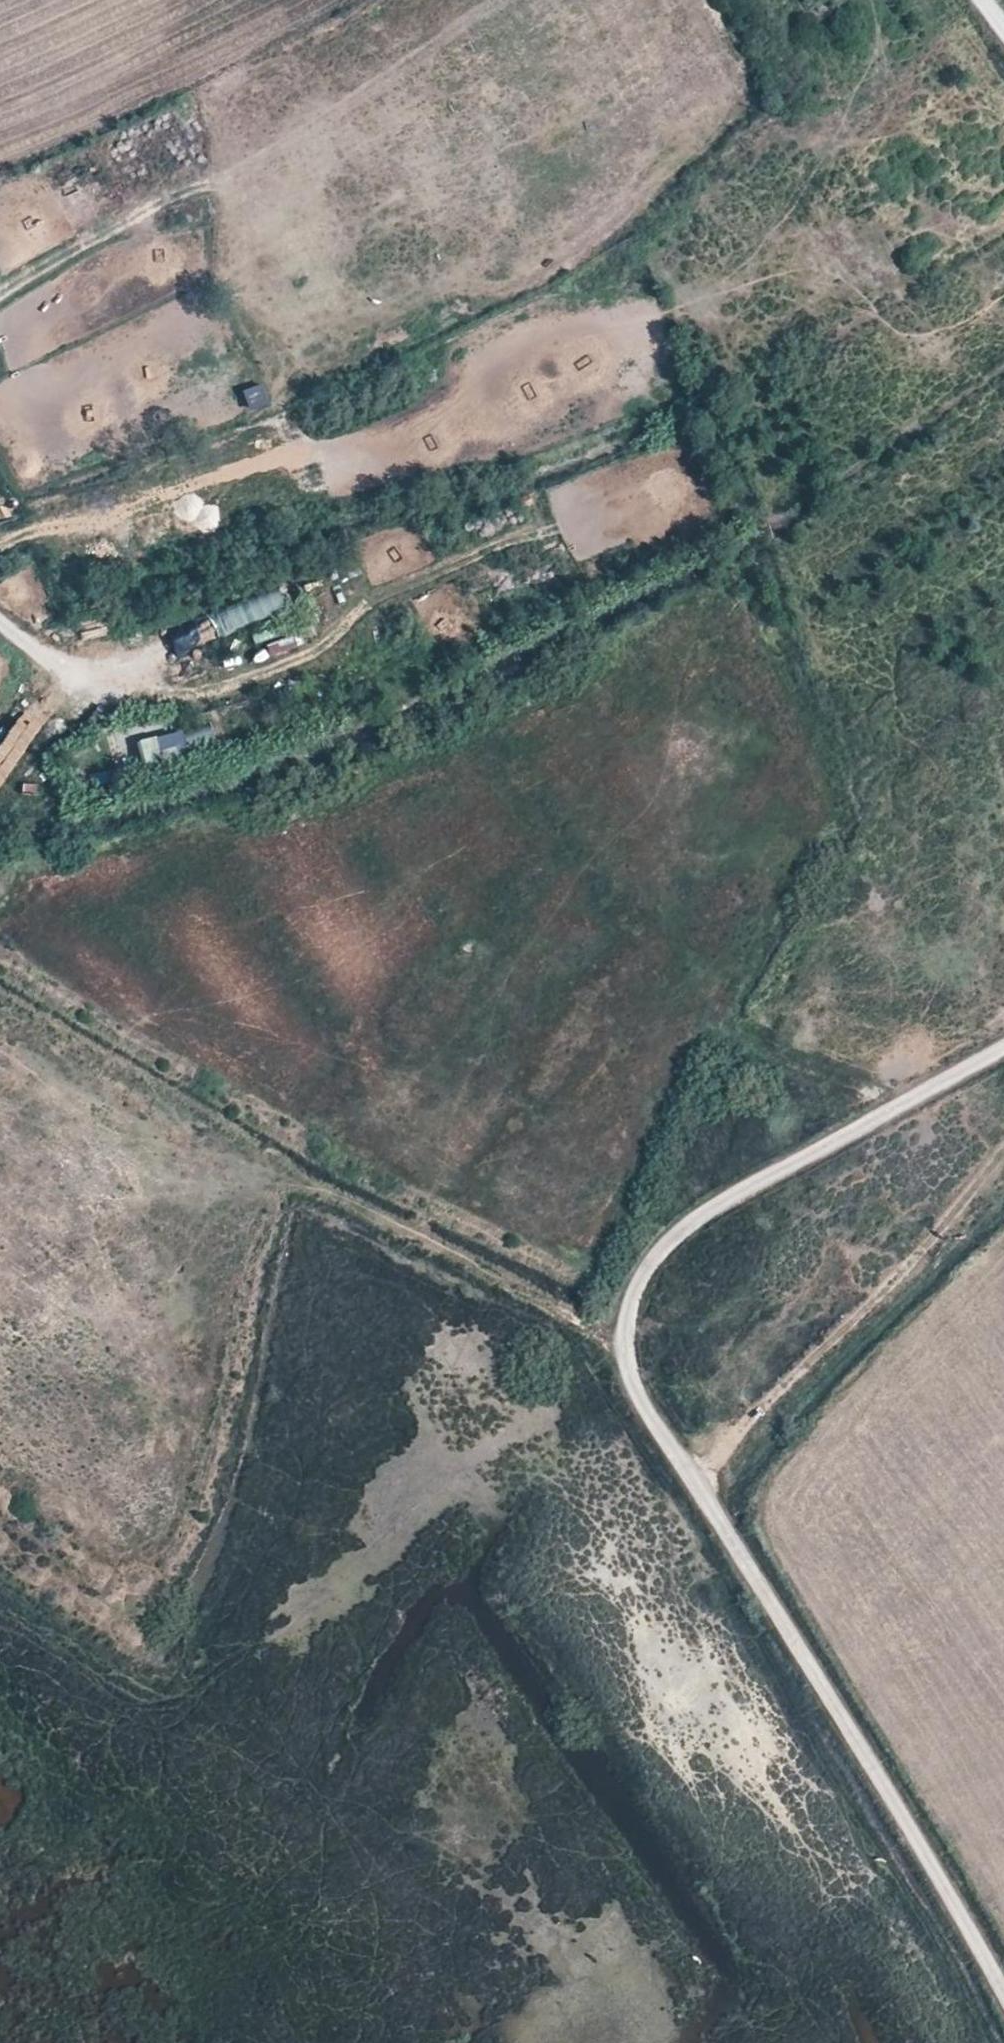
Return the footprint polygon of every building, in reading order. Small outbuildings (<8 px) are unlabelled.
[(262,382),(242,391),(251,411),(271,402),(262,382)] [(210,643),(289,610),(280,590),(202,622),(210,643)] [(189,753),(218,747),(214,729),(186,735),(189,753)] [(141,740),(147,766),(179,759),(174,733),(141,740)]
